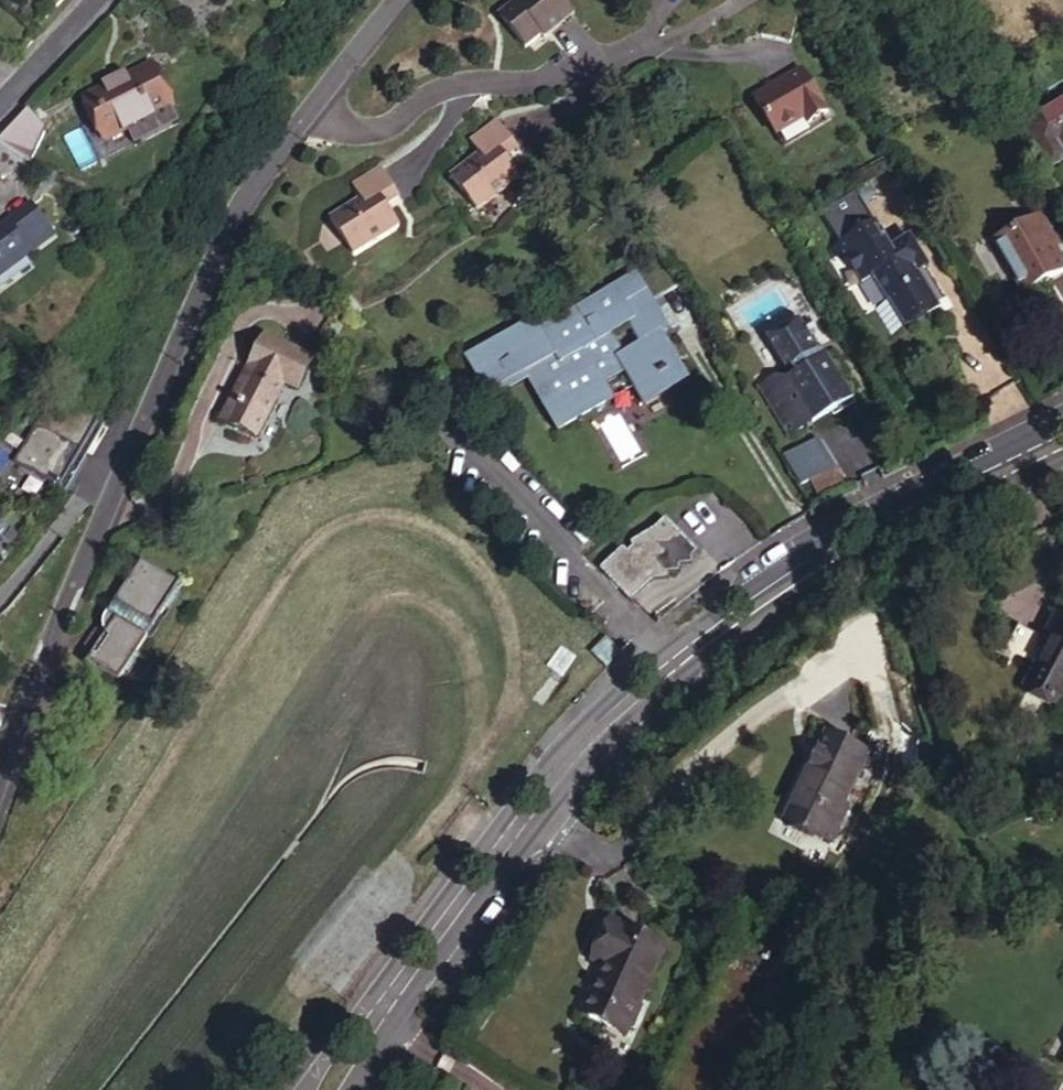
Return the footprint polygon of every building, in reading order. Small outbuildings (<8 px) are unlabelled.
[(581,11),(572,0),(520,0),(503,13),(531,46),(546,34),(548,37),(581,11)] [(86,93),(107,138),(168,111),(147,65),(86,93)] [(832,115),(806,71),(758,100),(776,131),(804,115),(807,120),(811,127),(832,115)] [(1026,119),(1051,159),(1062,152),(1062,97),(1026,119)] [(807,120),(804,115),(776,131),(779,137),(807,120)] [(835,119),(832,115),(811,127),(807,120),(779,137),(787,149),(835,119)] [(455,177),(482,210),(524,176),(509,158),(522,147),(502,121),(476,141),(485,152),(455,177)] [(357,254),(403,225),(389,203),(403,194),(386,167),(357,185),(366,198),(334,218),(357,254)] [(52,236),(27,201),(0,222),(0,276),(52,236)] [(916,262),(926,256),(914,236),(895,247),(880,223),(842,247),(849,258),(866,287),(878,279),(893,305),(909,332),(945,310),(924,274),(916,262)] [(1040,322),(1062,308),(1062,248),(1058,239),(1008,268),(1040,322)] [(849,258),(842,247),(831,253),(836,261),(849,258)] [(661,254),(616,281),(629,301),(649,288),(655,298),(678,284),(661,254)] [(933,268),(926,256),(916,262),(924,274),(933,268)] [(616,281),(541,327),(540,328),(556,354),(525,373),(530,381),(543,402),(595,371),(584,355),(622,331),(632,325),(652,312),(646,303),(655,298),(649,288),(629,301),(616,281)] [(652,312),(632,325),(641,339),(661,328),(663,331),(665,330),(673,326),(655,298),(646,303),(652,312)] [(909,332),(893,305),(880,312),(896,339),(909,332)] [(812,422),(854,396),(830,355),(826,357),(804,319),(772,337),(789,367),(795,364),(800,372),(787,380),(774,376),(759,386),(789,436),(802,427),(804,421),(797,409),(803,406),(812,422)] [(540,328),(541,327),(536,320),(476,357),(501,399),(530,381),(525,373),(556,354),(540,328)] [(631,345),(622,331),(584,355),(595,371),(543,402),(560,431),(618,394),(609,379),(632,365),(652,397),(690,375),(663,331),(661,328),(641,339),(631,345)] [(294,391),(310,360),(267,336),(250,367),(257,371),(230,424),(255,438),(284,386),(294,391)] [(9,464),(55,490),(104,404),(56,377),(9,464)] [(804,421),(802,427),(812,422),(803,406),(797,409),(804,421)] [(836,471),(812,484),(820,499),(844,485),(836,471)] [(626,545),(603,567),(634,599),(657,577),(672,576),(672,569),(685,568),(685,562),(698,561),(699,554),(705,547),(672,528),(667,539),(641,541),(631,550),(626,545)] [(82,657),(100,668),(124,662),(136,642),(159,606),(169,589),(176,579),(135,554),(108,596),(110,597),(103,608),(101,607),(97,615),(97,622),(99,627),(100,628),(105,631),(94,650),(88,647),(82,657)] [(169,589),(159,606),(163,609),(174,592),(169,589)] [(1053,641),(1060,644),(1055,654),(1034,691),(1062,707),(1062,623),(1053,641)] [(1053,641),(1026,626),(1011,652),(1038,667),(1048,651),(1053,641)] [(100,628),(88,647),(94,650),(105,631),(100,628)] [(622,651),(608,637),(593,652),(608,666),(622,651)] [(1060,644),(1053,641),(1048,651),(1055,654),(1060,644)] [(136,642),(124,662),(131,660),(141,644),(136,642)] [(124,662),(120,668),(124,671),(131,660),(124,662)] [(124,662),(100,668),(114,677),(120,668),(124,662)] [(853,737),(810,720),(775,812),(824,830),(838,793),(833,791),(853,737)] [(644,929),(613,917),(607,929),(638,942),(644,929)] [(638,942),(607,929),(596,952),(610,958),(607,964),(586,1010),(611,1021),(614,1013),(633,1022),(670,941),(644,929),(638,942)] [(594,958),(607,964),(610,958),(596,952),(594,958)] [(611,1021),(629,1029),(633,1022),(614,1013),(611,1021)]
